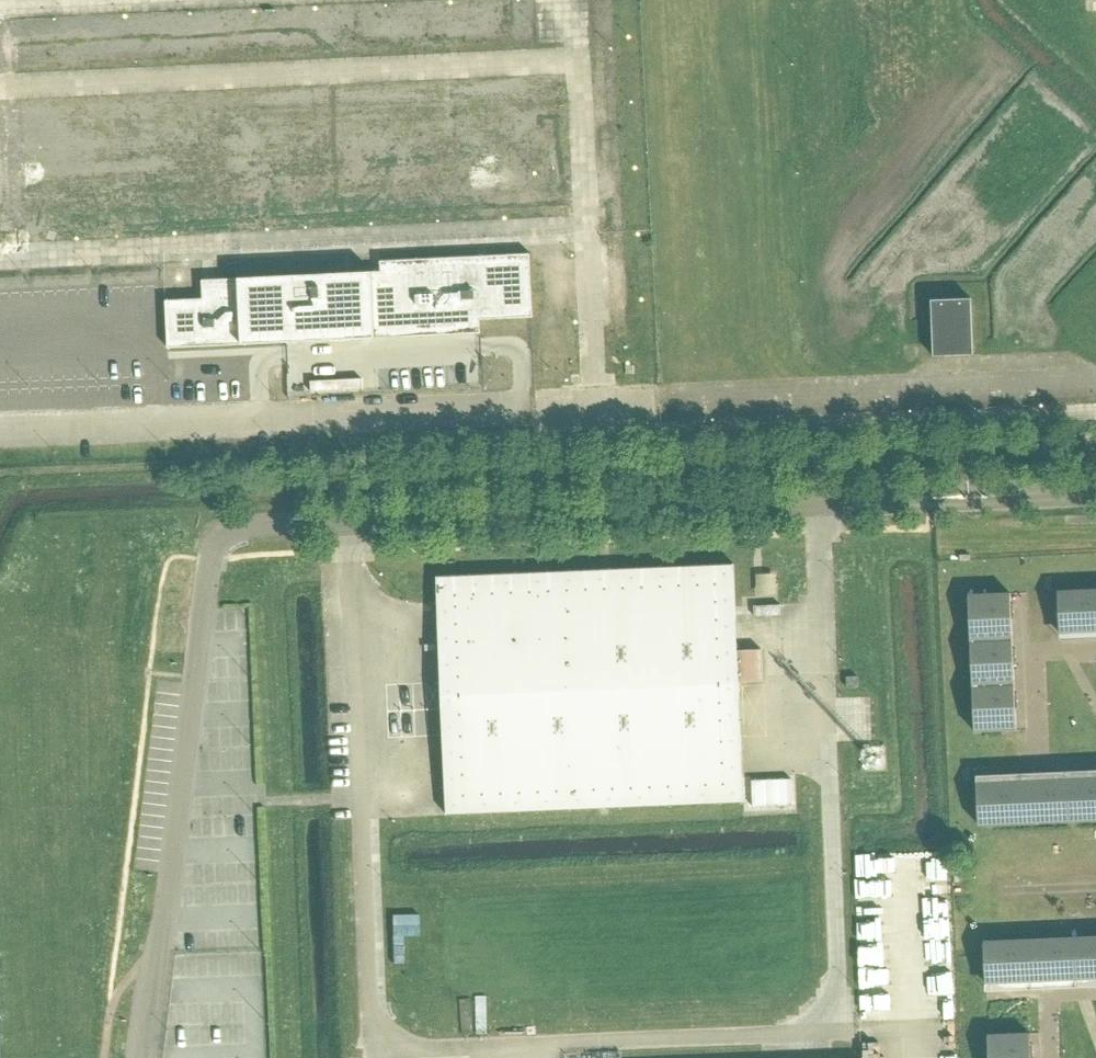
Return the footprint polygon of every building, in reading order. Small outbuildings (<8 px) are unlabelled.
[(204,298),(166,301),(169,348),(198,346),(198,325),(231,324),(232,345),(481,333),(480,320),(533,318),(531,253),(381,261),(381,270),(203,278),(204,298)] [(972,299),(932,300),(934,357),(974,355),(972,299)] [(437,577),(447,814),(744,802),(739,683),(763,682),(762,649),(738,650),(734,565),(437,577)] [(1059,592),(1060,633),(1071,633),(1071,635),(1086,635),(1086,632),(1095,632),(1095,590),(1059,592)] [(1017,675),(1016,660),(1014,660),(1013,630),(1015,630),(1014,615),(1012,615),(1011,594),(969,596),(975,732),(1017,730),(1017,720),(1019,719),(1018,705),(1016,705),(1015,675),(1017,675)] [(781,777),(782,803),(796,803),(795,777),(781,777)] [(1094,780),(1093,777),(1079,778),(1079,780),(1049,782),(1049,779),(1034,780),(1034,782),(1004,784),(1004,781),(989,782),(990,784),(979,785),(980,826),(1095,821),(1095,780),(1094,780)] [(396,913),(399,959),(406,959),(405,935),(423,934),(422,912),(396,913)] [(984,943),(986,984),(997,984),(997,986),(1012,985),(1012,983),(1042,982),(1042,984),(1057,983),(1057,981),(1087,980),(1087,982),(1095,982),(1095,938),(984,943)] [(1034,1045),(1032,1045),(1031,1034),(990,1036),(991,1057),(1034,1057),(1034,1045)]
